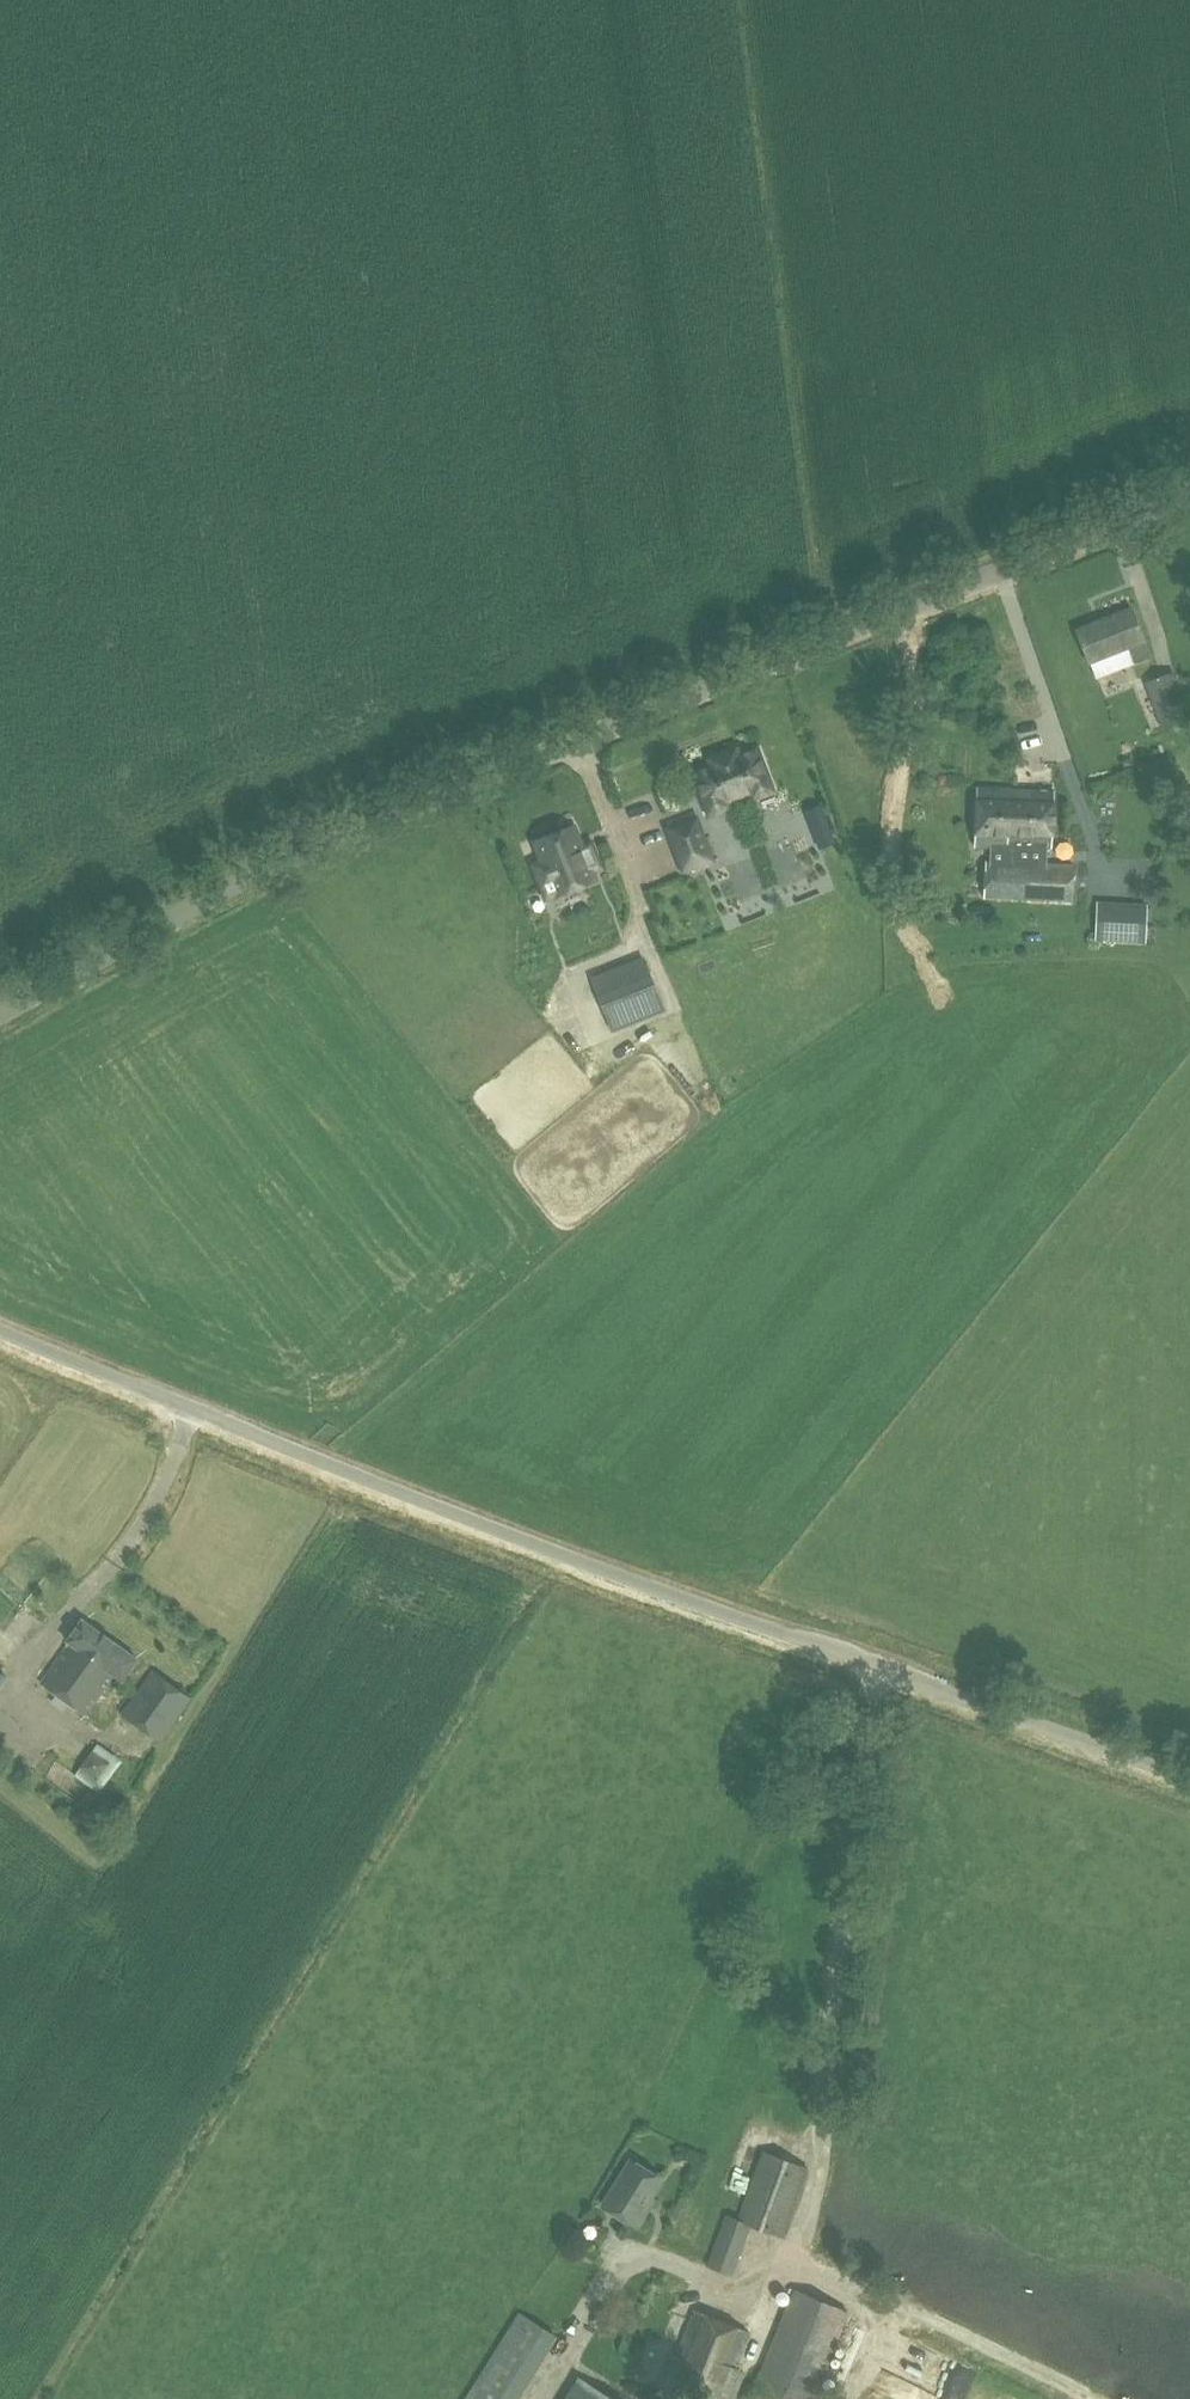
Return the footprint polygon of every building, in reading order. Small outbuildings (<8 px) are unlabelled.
[(1089,663),(1128,647),(1134,662),(1151,656),(1131,607),(1075,629),(1089,663)] [(1163,727),(1189,716),(1189,710),(1174,671),(1147,681),(1163,727)] [(711,764),(694,771),(709,813),(727,807),(725,800),(752,790),(754,797),(772,790),(756,747),(738,754),(736,747),(709,757),(711,764)] [(672,820),(699,812),(691,786),(664,795),(672,820)] [(1010,788),(977,787),(975,846),(990,846),(985,861),(984,897),(1072,901),(1074,865),(1046,864),(1006,862),(1006,861),(1007,845),(1014,831),(1014,812),(1010,812),(1009,812),(1010,788)] [(1006,862),(1046,864),(1047,847),(1052,847),(1054,790),(1010,788),(1009,812),(1010,812),(1014,812),(1014,831),(1007,845),(1006,861),(1006,862)] [(803,811),(809,825),(827,819),(821,803),(803,811)] [(696,819),(669,829),(684,869),(711,859),(696,819)] [(543,862),(534,865),(543,887),(552,884),(556,895),(595,879),(591,869),(600,865),(591,843),(582,846),(574,826),(535,842),(543,862)] [(1134,941),(1134,925),(1171,925),(1171,902),(1096,905),(1096,940),(1134,941)] [(645,963),(595,983),(611,1025),(662,1005),(645,963)] [(122,1680),(137,1658),(82,1619),(67,1640),(70,1642),(41,1682),(85,1714),(114,1674),(122,1680)] [(160,1741),(191,1697),(153,1670),(122,1713),(160,1741)] [(122,1760),(97,1743),(75,1775),(99,1792),(122,1760)] [(783,2237),(808,2168),(763,2151),(738,2219),(726,2214),(707,2266),(732,2275),(750,2225),(783,2237)] [(662,2179),(631,2160),(603,2205),(636,2226),(647,2209),(644,2207),(662,2179)] [(848,2311),(795,2289),(755,2389),(780,2398),(812,2398),(848,2311)] [(750,2332),(694,2309),(675,2356),(673,2355),(661,2384),(699,2398),(733,2398),(744,2371),(735,2368),(750,2332)] [(558,2337),(520,2310),(464,2398),(519,2398),(558,2337)] [(650,2377),(657,2360),(641,2355),(633,2373),(650,2377)]
